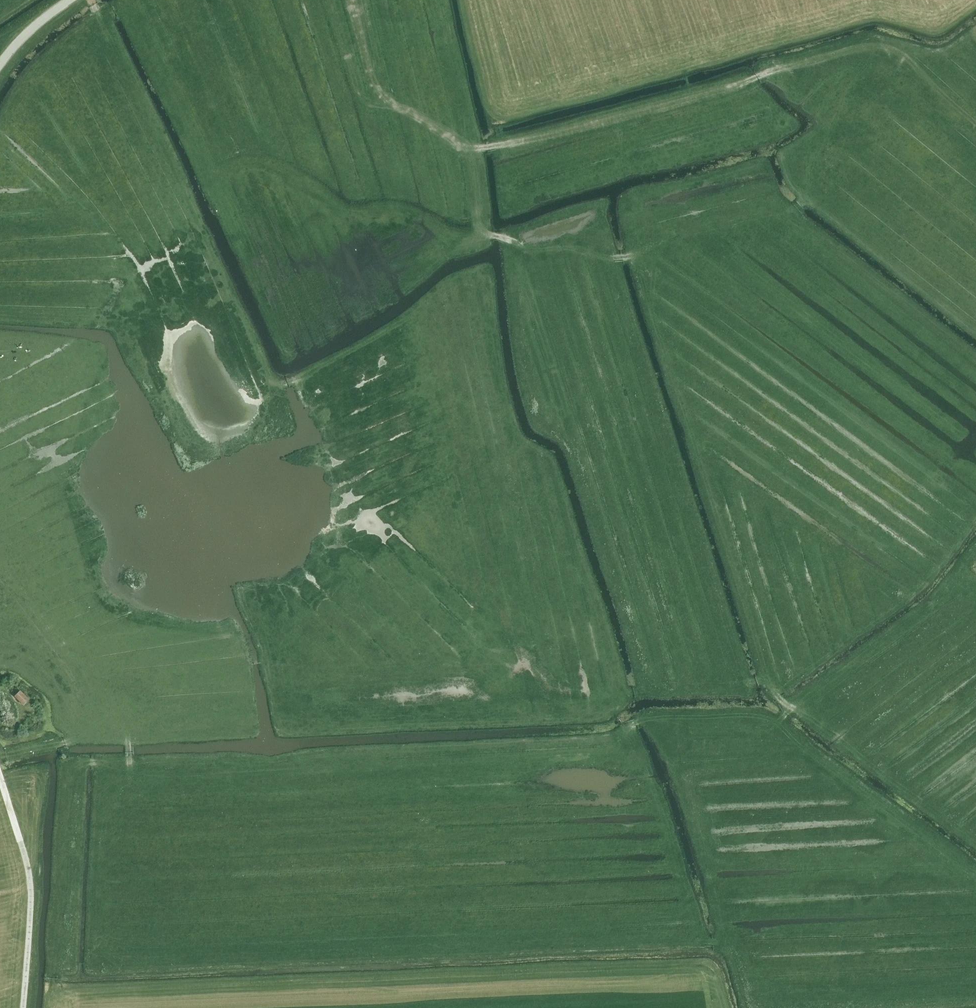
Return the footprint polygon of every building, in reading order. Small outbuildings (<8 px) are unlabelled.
[(28,701),(20,693),(16,697),(25,705),(28,701)]
